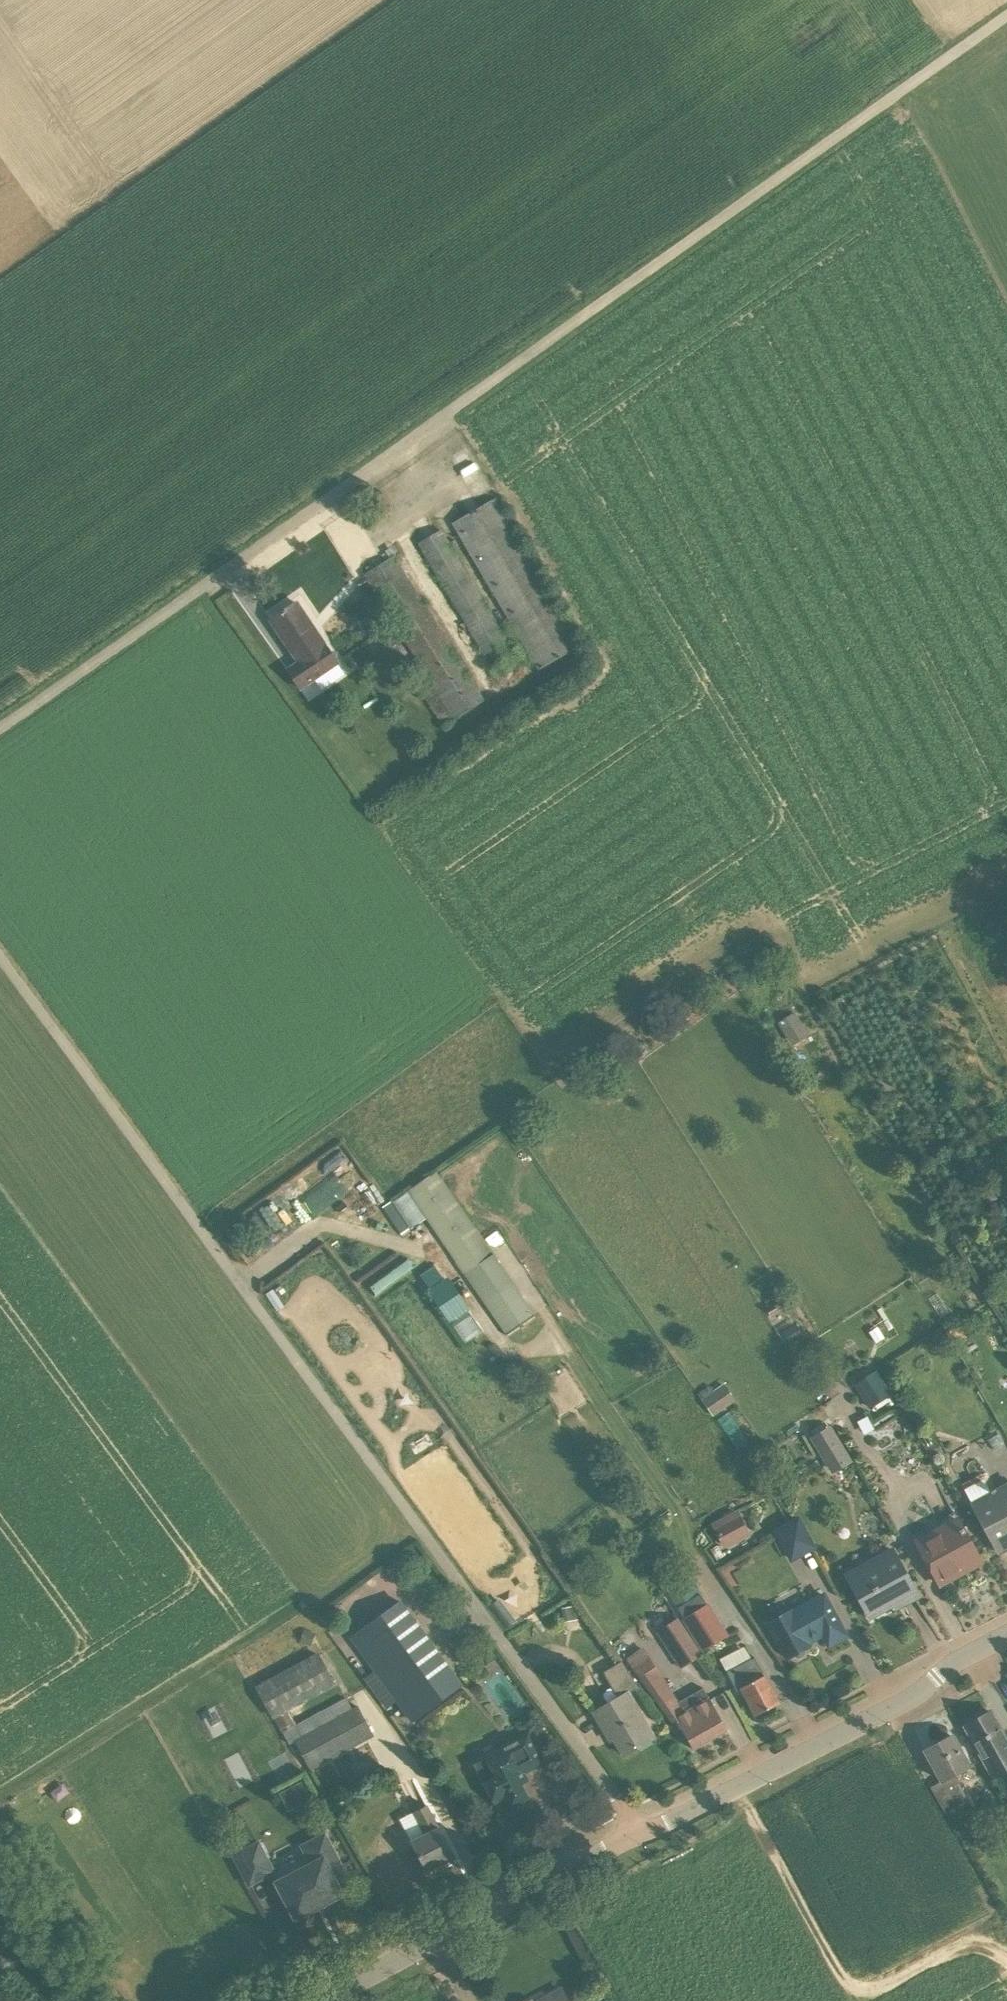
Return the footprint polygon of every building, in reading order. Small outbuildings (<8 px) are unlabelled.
[(495,499),(453,523),(539,670),(580,646),(495,499)] [(440,530),(419,543),(491,666),(513,653),(440,530)] [(485,701),(394,556),(365,575),(418,661),(407,668),(445,727),(485,701)] [(297,603),(271,620),(299,662),(288,670),(301,688),(338,663),(297,603)] [(536,1316),(436,1171),(407,1191),(507,1336),(536,1316)] [(991,1202),(997,1198),(991,1189),(985,1192),(991,1202)] [(467,1312),(469,1310),(437,1263),(418,1275),(463,1341),(479,1330),(467,1312)] [(869,1410),(892,1396),(876,1371),(854,1385),(869,1410)] [(707,1387),(697,1394),(700,1399),(714,1417),(736,1401),(723,1383),(713,1390),(710,1385),(707,1387)] [(852,1461),(830,1425),(811,1437),(833,1473),(852,1461)] [(971,1503),(998,1552),(999,1552),(997,1548),(1006,1542),(1006,1484),(971,1503)] [(725,1546),(750,1533),(737,1509),(712,1522),(725,1546)] [(776,1531),(791,1559),(813,1547),(798,1519),(776,1531)] [(981,1561),(962,1526),(940,1538),(937,1531),(917,1542),(940,1584),(981,1561)] [(852,1584),(869,1616),(901,1599),(903,1603),(918,1596),(893,1549),(874,1560),(879,1569),(852,1584)] [(684,1618),(706,1604),(700,1594),(684,1568),(675,1573),(670,1576),(661,1581),(684,1618)] [(791,1611),(768,1624),(787,1658),(793,1654),(794,1657),(798,1658),(804,1655),(805,1651),(803,1648),(810,1645),(808,1641),(822,1633),(828,1645),(846,1635),(824,1595),(792,1613),(791,1611)] [(461,1685),(400,1602),(351,1637),(412,1720),(461,1685)] [(706,1604),(684,1618),(706,1652),(729,1637),(707,1603),(706,1604)] [(563,1608),(564,1619),(577,1617),(576,1606),(563,1608)] [(676,1619),(658,1631),(681,1667),(699,1655),(676,1619)] [(306,1629),(300,1641),(311,1645),(316,1633),(306,1629)] [(498,1657),(489,1646),(478,1654),(486,1665),(498,1657)] [(295,1742),(311,1770),(372,1736),(357,1706),(352,1708),(347,1698),(307,1719),(299,1704),(334,1685),(318,1653),(257,1686),(291,1744),(295,1742)] [(679,1701),(661,1675),(648,1657),(634,1667),(647,1685),(672,1721),(676,1719),(693,1749),(695,1748),(694,1748),(724,1731),(725,1731),(726,1730),(703,1687),(679,1701)] [(736,1690),(741,1687),(756,1715),(779,1703),(756,1658),(727,1672),(736,1690)] [(604,1672),(619,1698),(594,1712),(604,1730),(608,1727),(624,1755),(654,1738),(628,1693),(639,1687),(621,1662),(604,1672)] [(372,1672),(363,1678),(384,1704),(392,1697),(372,1672)] [(990,1711),(965,1725),(994,1777),(1006,1770),(1006,1743),(990,1711)] [(493,1779),(485,1783),(496,1804),(501,1801),(505,1809),(512,1805),(515,1808),(520,1809),(524,1807),(526,1803),(525,1798),(527,1798),(519,1783),(526,1780),(522,1773),(542,1762),(528,1734),(497,1750),(500,1755),(485,1762),(493,1779)] [(945,1813),(956,1807),(968,1800),(954,1774),(969,1766),(952,1736),(925,1751),(944,1784),(932,1790),(945,1813)] [(311,1798),(302,1781),(279,1792),(288,1810),(311,1798)] [(438,1828),(426,1805),(414,1812),(400,1819),(427,1871),(455,1857),(439,1827),(438,1828)] [(343,1895),(334,1878),(345,1872),(326,1836),(304,1847),(314,1865),(280,1882),(278,1883),(297,1919),(343,1895)] [(258,1843),(235,1856),(249,1884),(273,1872),(258,1843)] [(562,1990),(541,2000),(568,2000),(562,1990)]
